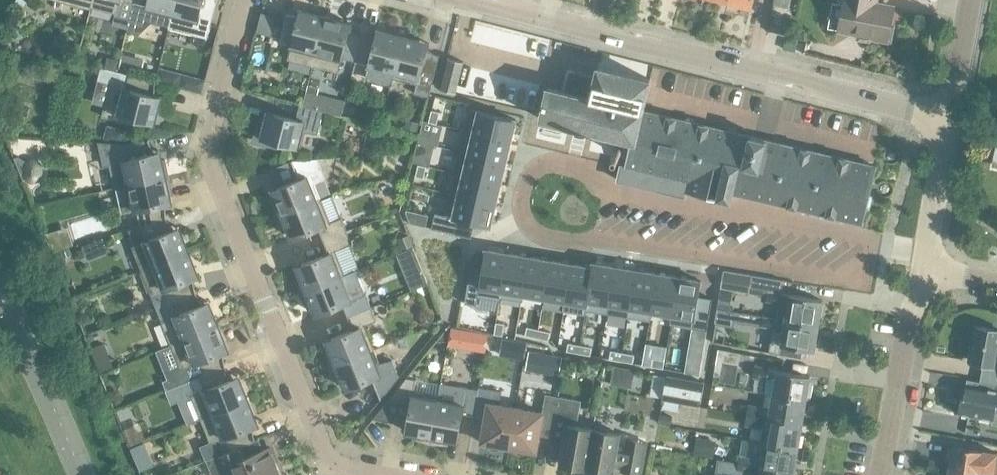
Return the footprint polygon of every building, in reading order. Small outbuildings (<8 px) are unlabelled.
[(26,0),(17,0),(14,5),(22,10),(28,1),(26,0)] [(91,10),(94,0),(81,0),(79,6),(91,9),(91,10)] [(91,10),(92,10),(93,5),(117,11),(117,12),(118,12),(121,0),(94,0),(91,10)] [(172,18),(176,0),(135,0),(134,3),(127,30),(141,34),(154,21),(170,25),(172,18)] [(172,18),(196,24),(193,35),(207,38),(206,39),(208,39),(218,0),(176,0),(172,18)] [(838,2),(834,2),(829,27),(874,36),(878,40),(884,41),(889,40),(892,35),(893,30),(891,25),(894,7),(876,4),(876,0),(838,0),(838,2)] [(288,58),(314,64),(326,17),(300,10),(299,11),(300,12),(299,16),(285,15),(278,41),(292,45),(288,58)] [(342,58),(356,61),(363,35),(350,29),(351,25),(352,25),(352,24),(326,17),(314,64),(339,71),(342,58)] [(366,78),(391,84),(403,37),(377,30),(377,31),(378,31),(377,36),(363,35),(356,61),(369,65),(366,78)] [(403,37),(391,84),(392,84),(394,76),(418,82),(415,93),(429,97),(440,55),(427,49),(429,44),(429,45),(430,43),(403,37)] [(105,68),(116,71),(119,60),(108,57),(105,68)] [(446,59),(438,90),(454,94),(461,63),(446,59)] [(540,118),(634,140),(627,166),(622,165),(618,179),(685,194),(686,189),(745,203),(747,195),(862,222),(875,165),(643,109),(651,78),(598,65),(594,82),(584,79),(585,72),(569,68),(564,90),(548,86),(540,118)] [(160,68),(157,81),(202,93),(206,80),(160,68)] [(132,117),(154,123),(161,96),(160,96),(159,96),(155,95),(156,81),(129,75),(126,88),(113,85),(112,86),(113,86),(106,115),(130,121),(132,117)] [(242,86),(241,89),(251,91),(257,88),(251,77),(243,82),(242,86)] [(307,91),(303,106),(304,106),(324,111),(342,116),(346,101),(307,91)] [(318,134),(324,111),(304,106),(303,106),(300,105),(296,118),(271,112),(271,111),(270,111),(267,119),(264,118),(255,140),(278,146),(279,142),(302,148),(305,132),(318,134)] [(469,108),(464,130),(511,141),(516,119),(469,108)] [(432,110),(430,122),(438,124),(440,112),(432,110)] [(407,120),(405,128),(417,131),(419,123),(407,120)] [(123,143),(126,131),(113,127),(107,131),(105,138),(123,143)] [(422,130),(419,141),(427,143),(435,145),(437,146),(440,134),(422,130)] [(464,130),(459,151),(506,162),(511,141),(464,130)] [(367,139),(364,151),(376,154),(379,142),(367,139)] [(112,162),(118,188),(166,177),(160,151),(158,151),(159,152),(154,153),(149,140),(122,144),(125,159),(112,162)] [(419,141),(413,163),(418,164),(429,167),(435,145),(427,143),(419,141)] [(459,151),(454,172),(501,183),(506,162),(459,151)] [(273,198),(278,216),(321,198),(315,184),(326,178),(318,159),(293,160),(292,161),(299,179),(275,188),(274,188),(273,188),(276,196),(273,198)] [(25,167),(25,168),(25,174),(25,175),(25,176),(26,177),(26,178),(27,179),(28,180),(28,181),(29,181),(30,182),(31,182),(32,182),(33,182),(34,182),(35,182),(36,182),(37,181),(38,181),(39,180),(40,180),(40,179),(41,178),(41,177),(42,176),(42,175),(42,174),(42,168),(42,167),(42,166),(41,165),(41,164),(40,163),(39,162),(38,161),(37,161),(36,160),(35,160),(34,160),(33,160),(32,160),(31,160),(30,161),(29,161),(27,162),(26,164),(26,165),(25,167)] [(419,164),(416,176),(424,178),(427,166),(419,164)] [(454,172),(449,193),(496,204),(501,183),(454,172)] [(169,176),(166,177),(118,188),(124,213),(137,211),(140,226),(167,218),(166,204),(170,203),(170,204),(172,203),(170,195),(173,194),(169,176)] [(435,213),(432,228),(455,234),(459,219),(490,226),(496,204),(449,193),(444,215),(435,213)] [(319,227),(324,240),(347,231),(347,229),(343,220),(342,218),(330,222),(321,198),(278,216),(286,232),(290,230),(293,239),(295,238),(294,237),(319,227)] [(429,215),(407,210),(406,212),(410,223),(426,227),(429,215)] [(355,216),(343,220),(347,229),(358,225),(355,216)] [(134,245),(144,270),(189,252),(179,227),(178,227),(178,228),(174,230),(167,218),(140,226),(146,241),(134,245)] [(297,274),(302,292),(345,275),(335,251),(352,244),(347,231),(324,240),(329,253),(299,265),(299,264),(298,265),(301,273),(297,274)] [(409,235),(399,239),(403,250),(414,246),(409,235)] [(413,248),(400,253),(405,266),(419,261),(413,248)] [(469,279),(465,303),(477,305),(478,296),(501,300),(501,298),(500,298),(508,253),(485,249),(480,281),(469,279)] [(166,289),(171,302),(196,292),(193,278),(198,277),(199,277),(189,252),(144,270),(153,294),(166,289)] [(508,253),(500,298),(501,298),(523,301),(524,294),(523,294),(529,256),(508,253)] [(529,256),(523,294),(524,294),(544,298),(551,260),(529,256)] [(551,260),(544,298),(565,301),(566,301),(572,264),(551,260)] [(593,267),(586,310),(587,310),(608,314),(610,304),(609,304),(615,266),(593,263),(592,267),(593,267)] [(565,301),(563,310),(586,314),(587,310),(586,310),(593,267),(592,267),(572,264),(566,301),(565,301)] [(610,304),(608,314),(628,317),(629,307),(630,308),(636,270),(615,266),(609,304),(610,304)] [(629,307),(628,317),(651,321),(652,311),(651,311),(658,274),(636,270),(630,308),(629,307)] [(725,270),(722,287),(750,292),(753,275),(725,270)] [(658,274),(651,311),(652,311),(672,315),(673,315),(679,277),(658,274)] [(343,304),(348,317),(372,307),(366,294),(355,299),(345,275),(302,292),(311,308),(315,307),(318,315),(319,314),(343,304)] [(672,315),(670,324),(707,330),(712,299),(699,296),(701,281),(679,277),(673,315),(672,315)] [(788,304),(785,319),(818,325),(823,299),(768,290),(766,300),(788,304)] [(164,320),(173,344),(219,326),(209,301),(207,301),(208,302),(204,304),(196,292),(171,302),(176,315),(164,320)] [(327,348),(332,366),(375,349),(365,325),(377,320),(372,307),(348,317),(353,329),(329,339),(329,338),(327,339),(331,347),(327,348)] [(818,325),(785,319),(718,308),(716,318),(784,329),(781,345),(814,350),(818,325)] [(424,314),(421,323),(430,326),(433,317),(424,314)] [(497,322),(495,334),(504,335),(505,324),(497,322)] [(976,325),(970,359),(985,362),(982,375),(996,378),(996,329),(976,325)] [(195,364),(200,376),(226,366),(223,353),(227,351),(228,352),(229,351),(219,326),(173,344),(183,369),(195,364)] [(449,326),(438,340),(448,341),(451,327),(449,326)] [(528,326),(526,335),(538,337),(540,329),(528,326)] [(540,329),(538,337),(549,340),(551,331),(540,329)] [(569,342),(568,351),(579,353),(581,344),(569,342)] [(581,344),(579,353),(591,355),(592,347),(581,344)] [(375,349),(332,366),(341,382),(344,381),(348,389),(349,389),(348,388),(373,378),(381,399),(382,399),(400,377),(393,360),(380,363),(375,349)] [(719,349),(715,375),(722,376),(724,362),(739,364),(741,353),(719,349)] [(612,350),(610,358),(622,360),(623,352),(612,350)] [(530,352),(527,369),(541,371),(544,354),(530,352)] [(623,352),(622,360),(633,362),(635,354),(623,352)] [(110,358),(97,363),(101,372),(114,367),(110,358)] [(654,358),(653,366),(664,368),(666,360),(654,358)] [(775,380),(773,394),(806,399),(806,398),(811,399),(813,385),(809,384),(810,375),(755,365),(753,376),(775,380)] [(188,381),(203,418),(248,400),(238,375),(237,376),(233,378),(226,366),(200,376),(188,381)] [(615,366),(612,384),(633,388),(636,369),(615,366)] [(668,377),(654,375),(651,395),(664,397),(664,399),(700,405),(704,382),(668,376),(668,377)] [(995,396),(996,384),(996,378),(982,375),(981,382),(968,380),(966,391),(964,390),(959,413),(994,419),(995,410),(996,410),(996,397),(995,396)] [(413,436),(431,441),(439,396),(414,392),(416,379),(407,377),(386,403),(387,404),(390,400),(411,404),(407,430),(406,430),(406,431),(414,432),(413,436)] [(504,446),(509,447),(516,407),(500,405),(502,391),(479,387),(479,390),(475,412),(487,414),(482,442),(488,443),(491,447),(495,449),(500,449),(504,446)] [(474,415),(479,390),(467,388),(465,401),(439,396),(431,441),(450,442),(450,439),(459,440),(459,439),(458,439),(463,413),(474,415)] [(516,407),(509,447),(515,448),(519,452),(522,454),(526,453),(530,451),(537,452),(542,423),(554,425),(559,396),(546,394),(543,412),(516,407)] [(748,404),(747,414),(802,423),(806,399),(773,394),(771,407),(748,404)] [(230,451),(238,448),(256,441),(253,427),(257,425),(257,426),(259,426),(248,400),(203,418),(213,443),(225,438),(230,451)] [(560,464),(587,469),(594,428),(577,425),(579,414),(557,410),(551,439),(564,441),(560,464)] [(660,414),(659,423),(671,425),(672,416),(660,414)] [(767,428),(765,442),(798,448),(802,423),(747,414),(745,424),(767,428)] [(594,428),(587,469),(613,473),(615,463),(623,464),(622,470),(641,474),(645,454),(647,440),(626,436),(624,450),(617,449),(620,433),(594,428)] [(697,438),(694,453),(709,456),(712,441),(697,438)] [(144,442),(131,448),(140,471),(154,465),(144,442)] [(740,452),(739,461),(794,472),(798,448),(765,442),(762,455),(740,452)] [(949,468),(992,474),(996,474),(996,461),(996,455),(996,452),(985,450),(953,445),(949,468)] [(281,473),(276,460),(277,457),(274,449),(270,448),(243,459),(238,448),(230,451),(207,460),(213,474),(229,474),(232,474),(233,474),(277,474),(281,473)] [(794,472),(739,461),(737,472),(751,474),(793,474),(794,472)]
